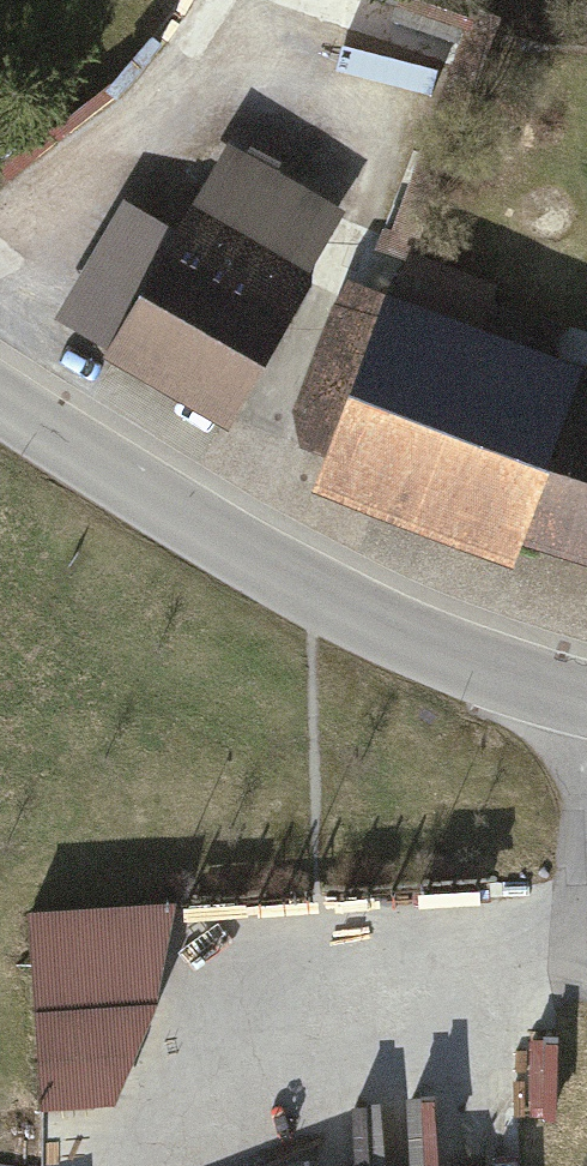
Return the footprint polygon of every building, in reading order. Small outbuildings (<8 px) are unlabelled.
[(228,425),(313,269),(190,202),(184,213),(166,203),(131,268),(141,274),(134,288),(141,292),(105,357),(228,425)] [(518,551),(584,358),(346,277),(301,411),(319,457),(311,481),(518,551)] [(586,563),(586,389),(539,549),(586,563)] [(31,921),(42,1110),(113,1105),(157,1016),(177,912),(31,921)]
